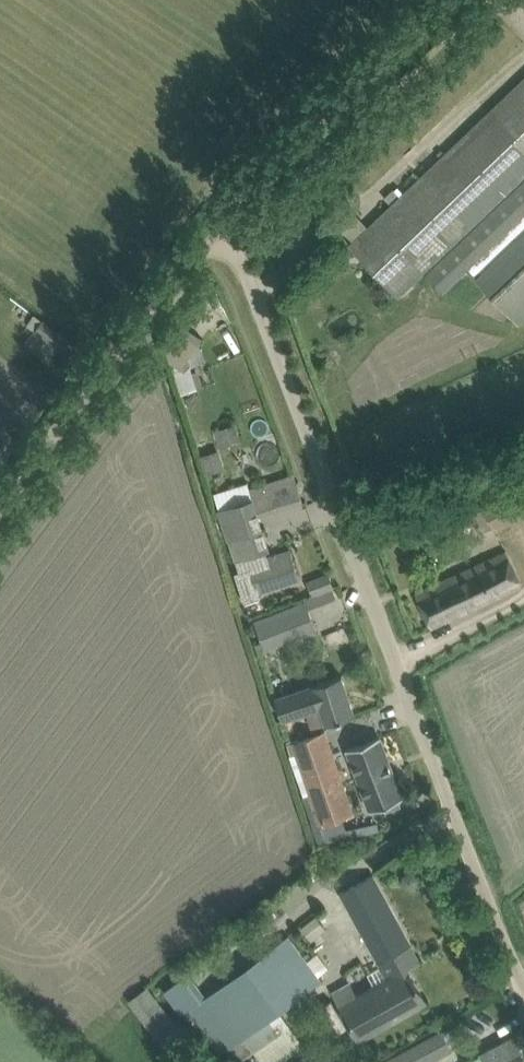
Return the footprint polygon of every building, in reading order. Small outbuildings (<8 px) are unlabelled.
[(425,271),(444,291),(466,269),(518,324),(523,318),(523,79),(350,244),(399,296),(425,271)] [(18,301),(11,310),(29,323),(37,329),(34,333),(26,345),(31,349),(48,363),(49,361),(59,347),(62,350),(70,340),(44,320),(36,313),(35,314),(18,301)] [(158,350),(184,365),(202,334),(176,319),(158,350)] [(196,392),(186,400),(193,408),(202,400),(196,392)] [(237,423),(216,429),(221,447),(242,441),(237,423)] [(479,496),(494,529),(523,515),(523,475),(479,496)] [(279,478),(250,488),(259,515),(288,506),(279,478)] [(236,487),(215,494),(220,510),(237,560),(240,572),(237,573),(247,602),(260,597),(258,592),(279,585),(300,578),(291,549),(270,556),(266,557),(264,551),(270,549),(259,515),(250,488),(248,483),(236,487)] [(436,583),(416,592),(432,627),(523,584),(523,583),(509,549),(436,583)] [(310,580),(315,592),(336,584),(331,572),(310,580)] [(266,650),(316,630),(306,603),(256,623),(266,650)] [(314,684),(296,690),(274,698),(281,719),(321,706),(327,723),(355,714),(342,675),(314,684)] [(294,742),(288,744),(292,754),(298,752),(313,794),(305,796),(310,812),(321,844),(329,842),(323,823),(343,816),(353,812),(340,775),(341,775),(326,731),(294,742)] [(347,750),(368,808),(402,796),(381,738),(347,750)] [(364,1037),(426,1002),(406,966),(421,958),(373,874),(342,891),(390,977),(360,994),(351,978),(336,987),(364,1037)] [(270,906),(259,913),(265,921),(275,914),(270,906)] [(165,991),(183,1015),(190,1010),(221,1054),(226,1050),(229,1048),(237,1061),(254,1049),(263,1061),(276,1061),(304,1042),(280,1010),(310,988),(323,979),(320,975),(311,962),(291,935),(278,944),(208,996),(190,972),(165,991)] [(156,1035),(175,1021),(148,983),(129,997),(156,1035)] [(454,1049),(444,1030),(384,1061),(430,1061),(454,1049)] [(514,1035),(495,1045),(466,1061),(523,1061),(523,1052),(514,1035)]
